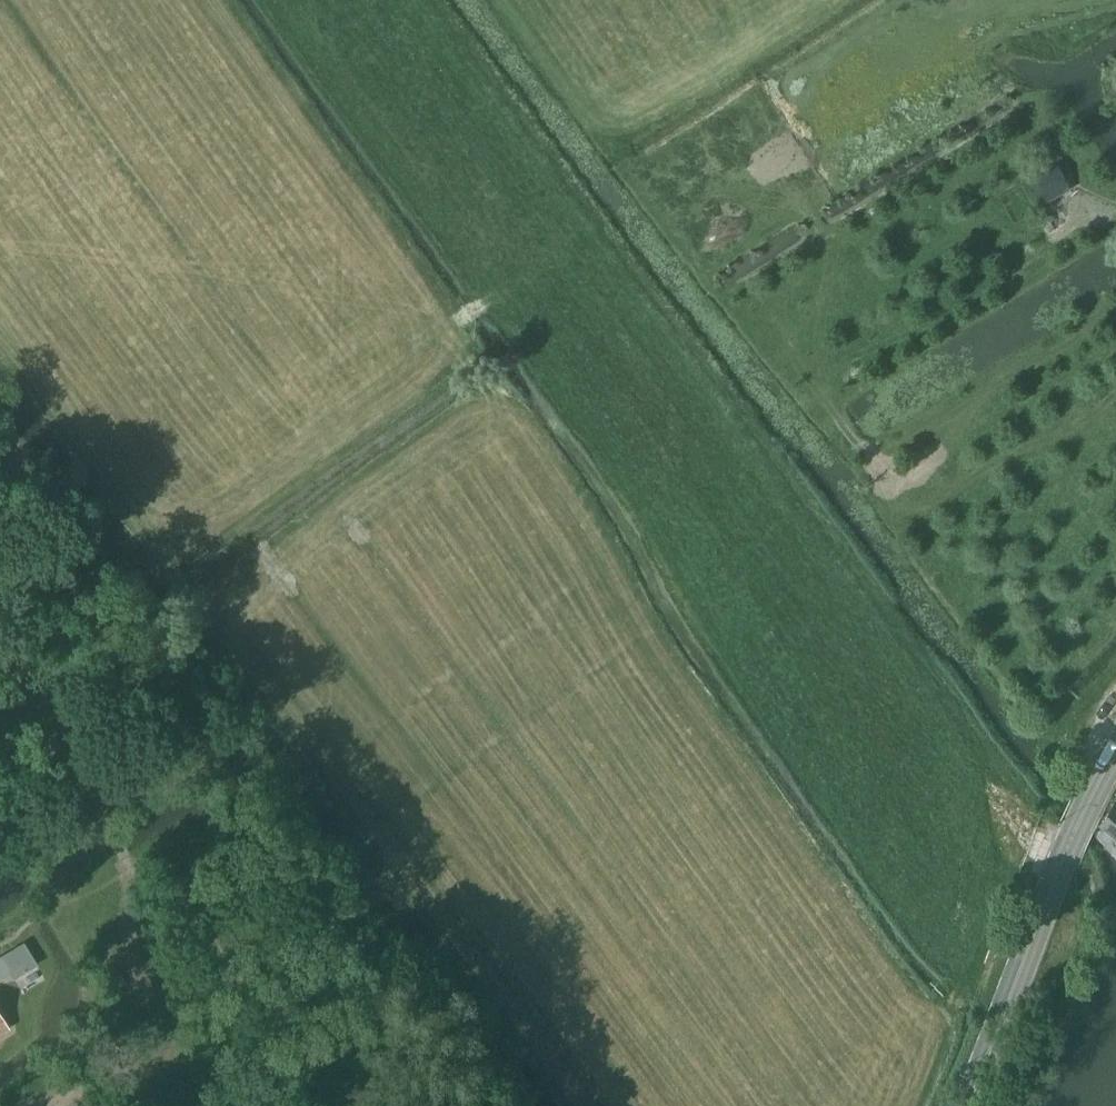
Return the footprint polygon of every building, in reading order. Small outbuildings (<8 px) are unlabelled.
[(1057,165),(1034,178),(1045,198),(1068,185),(1057,165)] [(1101,824),(1104,827),(1115,837),(1115,801),(1101,824)]
